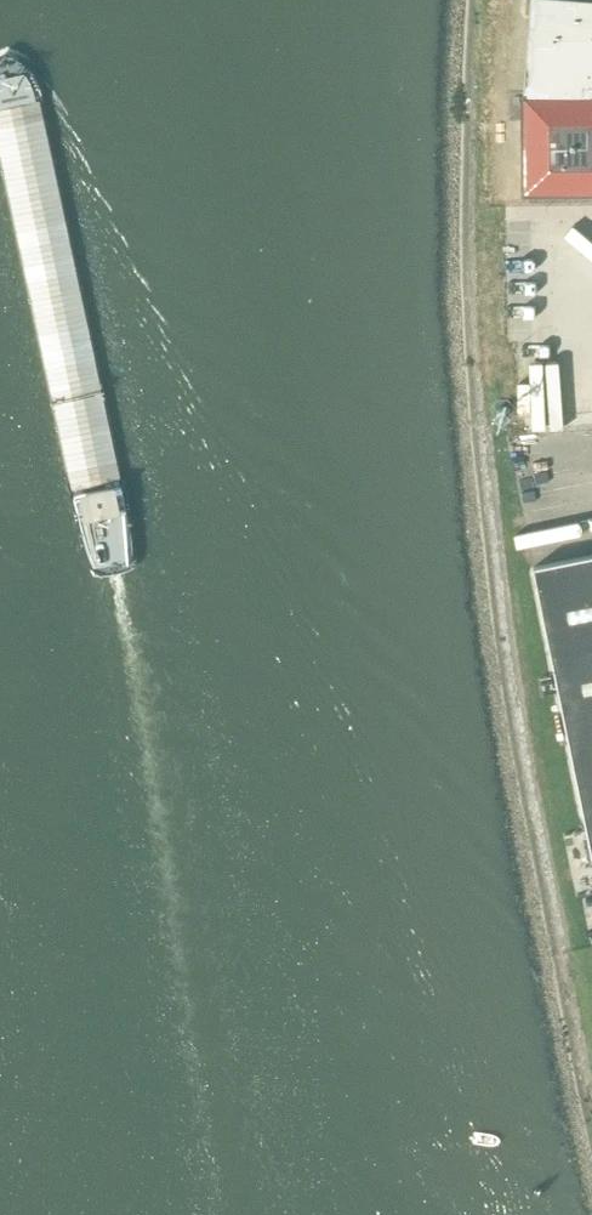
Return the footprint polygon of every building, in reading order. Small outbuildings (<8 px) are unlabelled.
[(524,98),(525,98),(525,191),(591,191),(591,0),(532,0),(524,98)] [(591,853),(591,555),(534,567),(591,853)]
